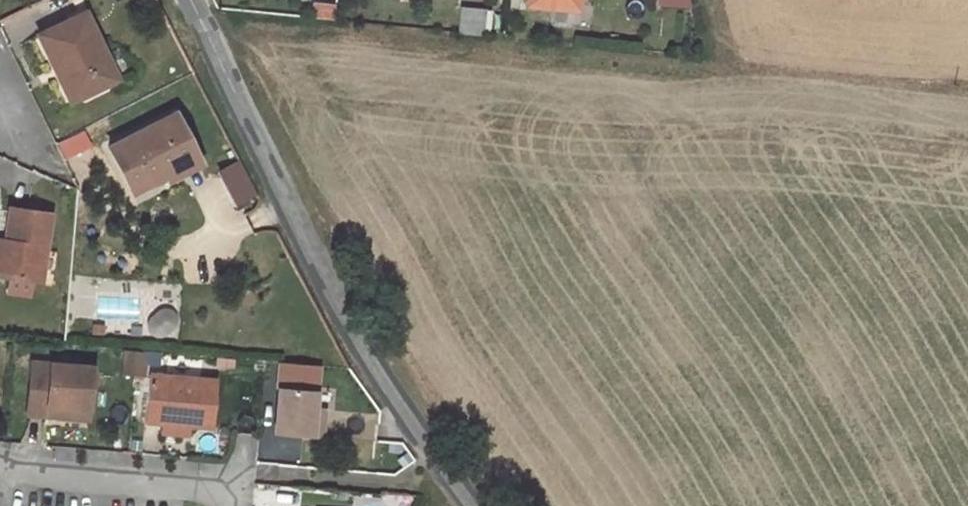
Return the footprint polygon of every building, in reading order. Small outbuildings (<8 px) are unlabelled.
[(528,4),(577,8),(577,0),(528,0),(528,4)] [(461,5),(459,31),(482,33),(484,8),(461,5)] [(84,12),(42,33),(74,100),(117,79),(84,12)] [(169,181),(183,174),(176,162),(194,152),(174,113),(109,148),(133,193),(165,176),(169,181)] [(83,132),(55,141),(61,157),(89,148),(83,132)] [(200,164),(194,152),(176,162),(183,174),(200,164)] [(232,207),(256,195),(238,158),(214,170),(232,207)] [(0,271),(0,276),(38,283),(43,250),(49,213),(10,208),(5,241),(0,271)] [(56,252),(43,250),(38,283),(51,285),(56,252)] [(103,328),(93,327),(92,334),(102,335),(103,328)] [(124,374),(133,375),(135,354),(125,353),(124,374)] [(133,375),(142,376),(145,355),(135,354),(133,375)] [(27,414),(48,415),(49,404),(88,408),(92,369),(31,364),(27,414)] [(278,369),(277,384),(289,386),(291,371),(278,369)] [(144,422),(161,423),(161,418),(187,420),(188,425),(212,428),(215,381),(148,376),(144,422)] [(279,390),(276,433),(322,437),(324,420),(313,420),(314,409),(315,392),(279,390)] [(87,419),(88,408),(49,404),(48,415),(87,419)] [(325,410),(314,409),(313,420),(324,420),(325,410)] [(186,432),(188,425),(187,420),(161,418),(161,423),(160,430),(186,432)] [(300,462),(302,438),(262,434),(260,459),(300,462)]
